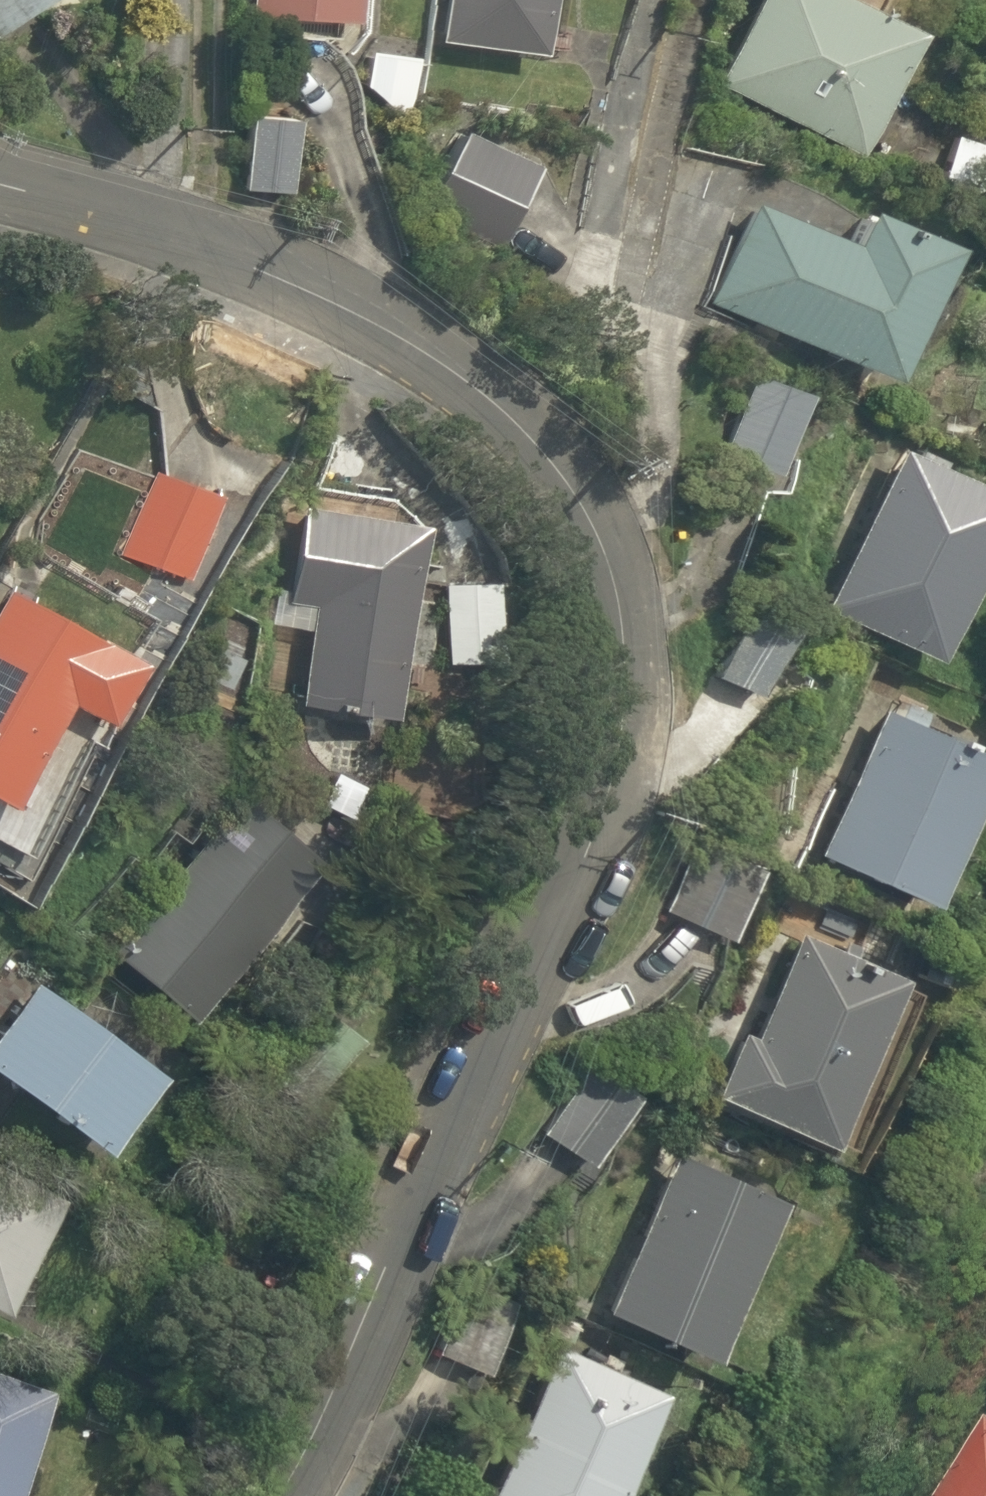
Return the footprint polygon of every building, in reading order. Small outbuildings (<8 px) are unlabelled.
[(37,0),(0,0),(0,34),(37,0)] [(349,21),(350,0),(249,0),(248,17),(349,21)] [(437,41),(537,53),(543,0),(441,0),(437,41)] [(852,0),(751,0),(711,78),(856,155),(916,32),(852,0)] [(284,113),(240,111),(238,186),(283,189),(284,113)] [(496,246),(530,163),(454,128),(423,209),(496,246)] [(744,198),(702,299),(875,374),(931,237),(847,202),(834,235),(744,198)] [(771,471),(797,390),(745,372),(719,455),(771,471)] [(892,445),(820,606),(924,655),(985,520),(985,487),(929,461),(931,456),(910,447),(907,451),(892,445)] [(242,502),(150,472),(123,556),(188,578),(202,537),(220,545),(242,502)] [(292,702),(388,716),(418,521),(296,502),(275,624),(303,628),(292,702)] [(495,658),(489,579),(440,583),(447,662),(495,658)] [(0,586),(0,802),(6,805),(63,701),(99,721),(133,657),(31,603),(35,596),(12,584),(9,590),(0,586)] [(750,691),(782,620),(743,604),(712,676),(750,691)] [(217,685),(234,646),(207,635),(191,673),(217,685)] [(892,714),(878,707),(813,851),(916,899),(984,754),(917,724),(923,711),(899,700),(892,714)] [(180,1016),(315,860),(236,792),(103,948),(180,1016)] [(663,909),(716,933),(744,872),(691,848),(663,909)] [(806,1136),(885,970),(790,929),(743,1033),(732,1027),(703,1091),(806,1136)] [(143,1068),(27,979),(0,1013),(0,1078),(85,1143),(143,1068)] [(351,1034),(316,1007),(263,1070),(296,1099),(351,1034)] [(579,1160),(630,1091),(586,1060),(538,1131),(579,1160)] [(695,1352),(769,1194),(670,1151),(595,1306),(695,1352)] [(41,1199),(0,1178),(0,1275),(41,1199)] [(431,1350),(471,1366),(499,1304),(486,1290),(454,1305),(450,1304),(431,1350)] [(649,1386),(552,1342),(481,1495),(599,1495),(649,1386)] [(45,1403),(0,1387),(0,1495),(12,1495),(45,1403)] [(938,1495),(985,1495),(985,1420),(938,1495)]
